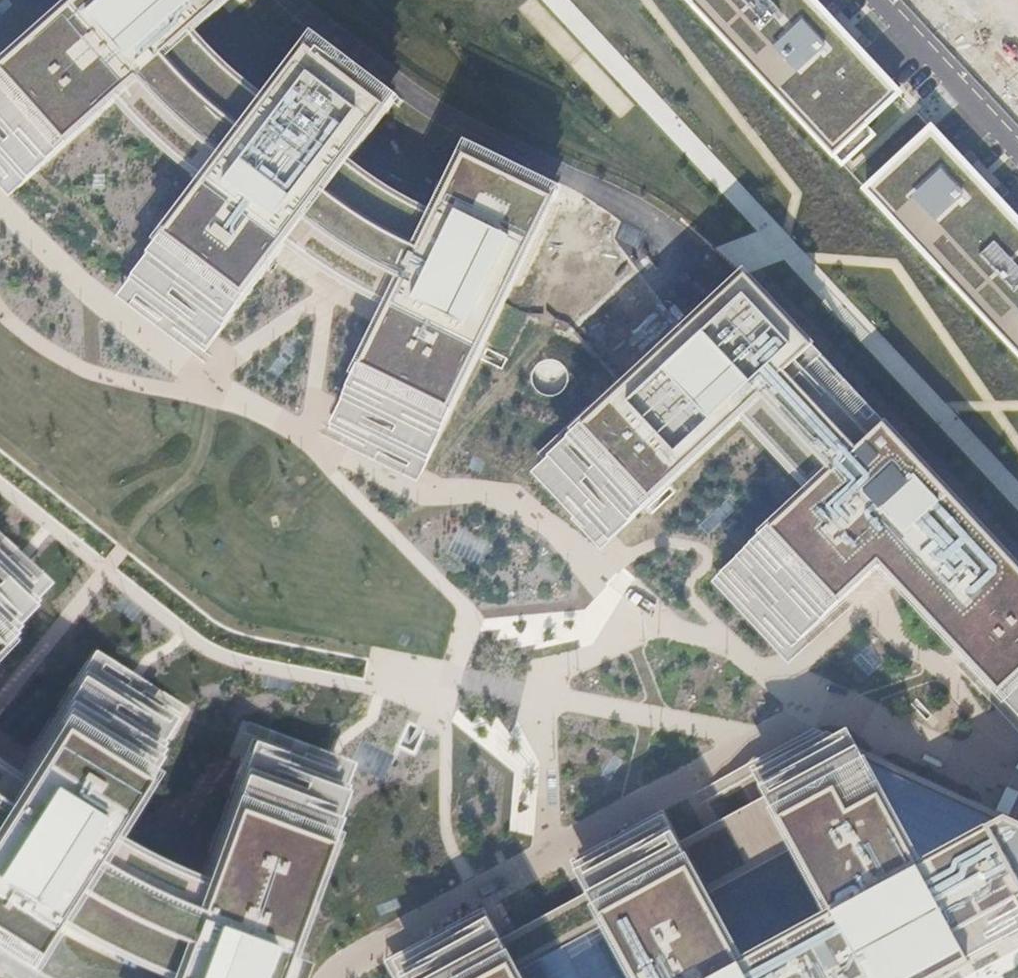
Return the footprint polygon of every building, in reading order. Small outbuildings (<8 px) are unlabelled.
[(560,186),(464,139),(430,213),(390,192),(342,162),(384,106),(308,45),(263,104),(206,51),(188,29),(219,0),(71,0),(0,62),(0,171),(16,190),(111,102),(138,129),(165,154),(185,169),(203,181),(117,297),(198,358),(220,335),(273,261),(288,240),(346,282),(388,304),(377,327),(341,398),(326,435),(417,481),(560,186)] [(811,0),(689,0),(842,164),(864,141),(855,132),(896,93),(811,0)] [(864,189),(1017,354),(1017,224),(929,129),(864,189)] [(529,471),(598,550),(740,422),(806,489),(709,582),(783,658),(876,567),(895,588),(952,649),(965,660),(957,664),(1017,730),(1017,565),(748,273),(741,267),(538,453),(542,459),(529,471)] [(11,606),(0,595),(0,618),(11,606)] [(0,645),(0,666),(2,663),(9,668),(23,646),(6,635),(0,645)] [(20,939),(36,911),(165,969),(162,977),(261,977),(330,793),(238,759),(195,874),(145,852),(93,825),(150,731),(68,682),(12,772),(0,765),(0,927),(20,939)] [(500,940),(483,907),(383,960),(392,977),(931,977),(1017,932),(1017,821),(1009,817),(867,753),(861,754),(845,725),(832,733),(827,730),(823,731),(814,727),(746,764),(761,797),(680,843),(663,808),(571,861),(586,891),(500,940)] [(147,796),(171,807),(190,766),(207,774),(218,752),(208,747),(200,764),(183,756),(191,738),(178,732),(147,796)]
